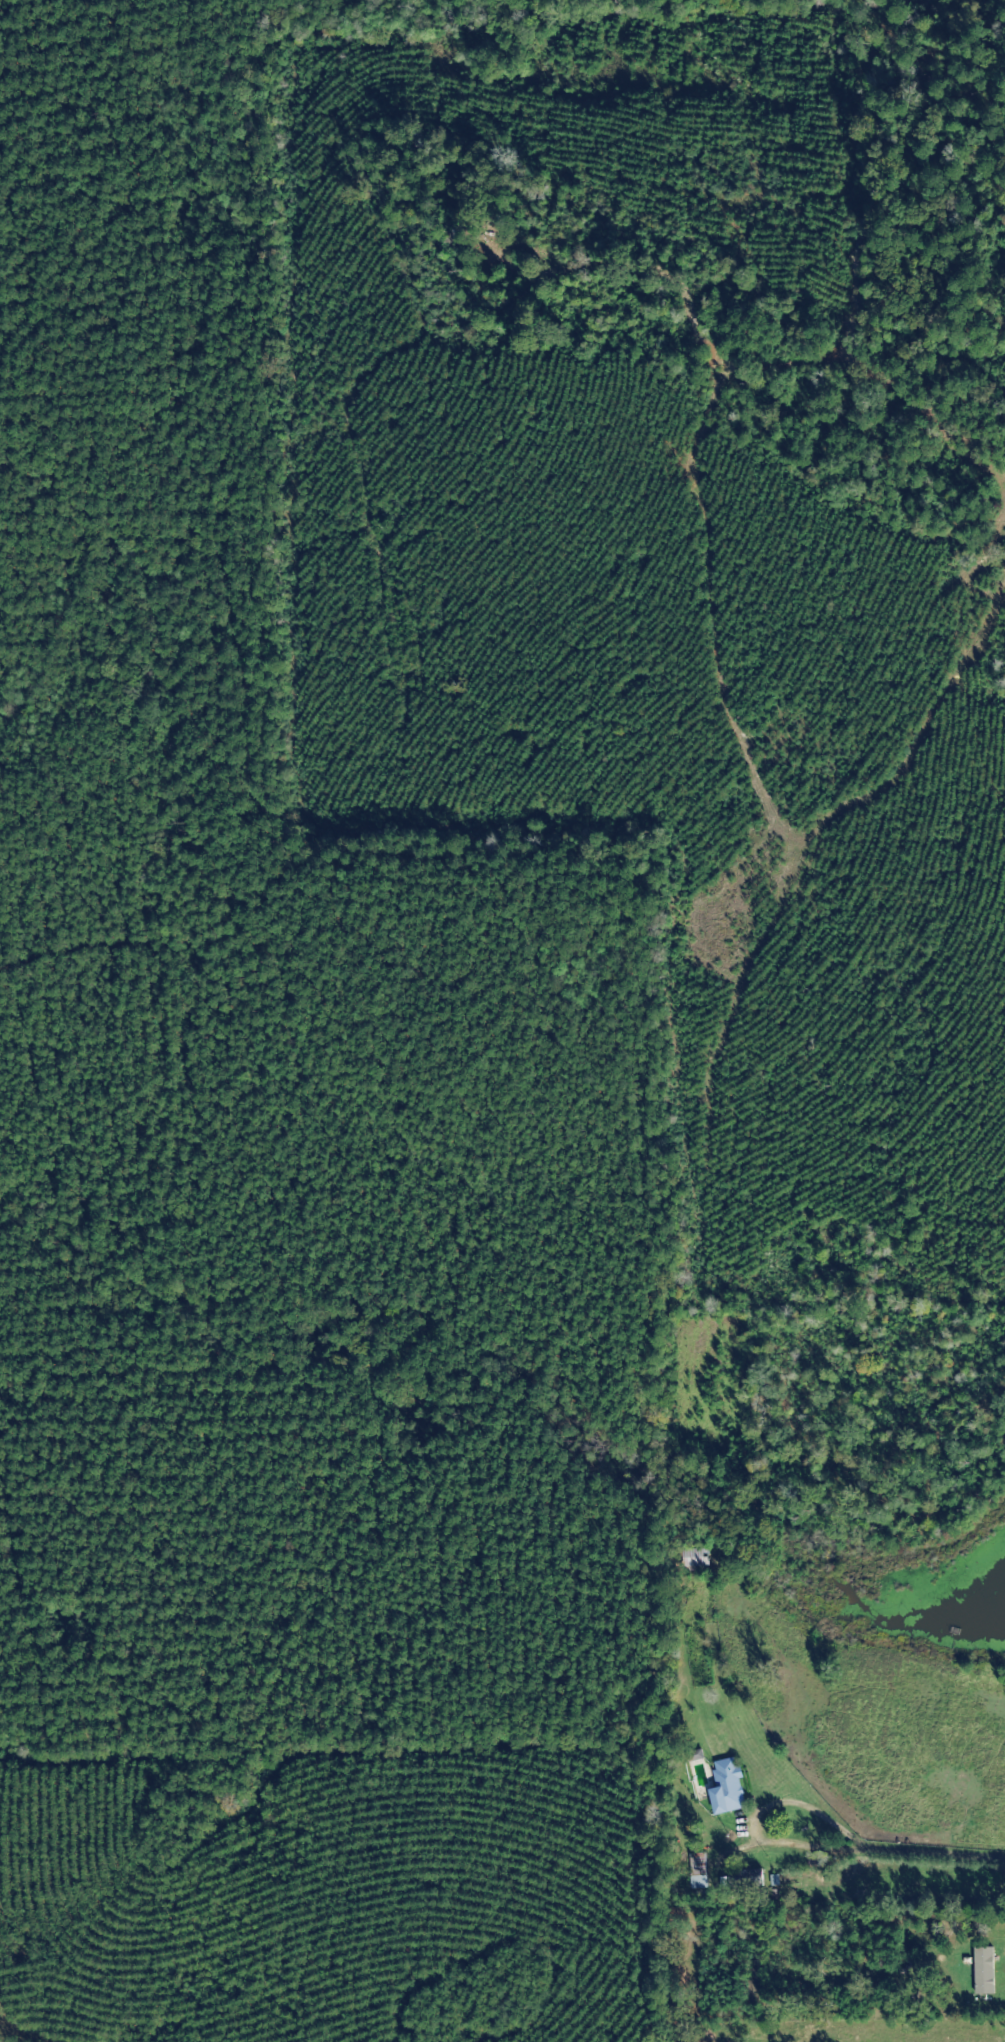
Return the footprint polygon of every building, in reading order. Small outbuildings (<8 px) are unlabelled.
[(671,1570),(709,1570),(709,1545),(671,1545),(671,1570)] [(707,1814),(745,1806),(733,1755),(708,1761),(714,1786),(702,1789),(707,1814)]
